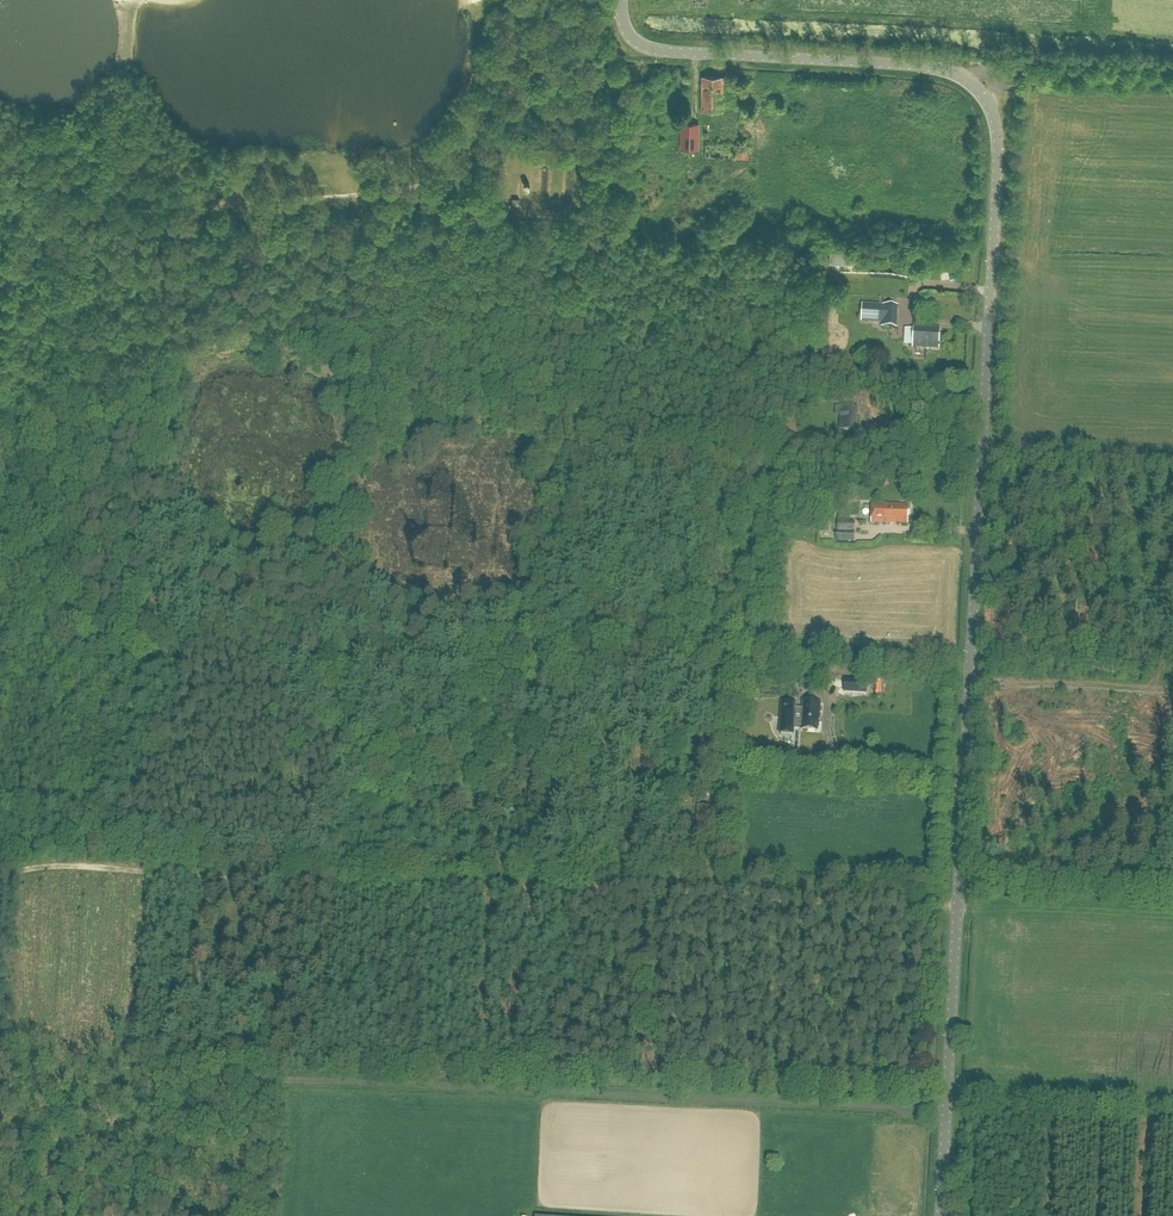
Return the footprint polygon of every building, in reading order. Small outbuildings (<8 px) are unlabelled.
[(701,109),(723,110),(723,76),(702,76),(701,109)] [(681,148),(698,148),(699,123),(681,122),(681,148)] [(745,161),(753,153),(746,145),(737,153),(745,161)] [(855,253),(831,252),(830,262),(854,263),(855,253)] [(898,307),(878,306),(877,328),(897,329),(898,307)] [(940,329),(913,328),(912,348),(939,350),(940,329)] [(844,360),(843,370),(851,371),(852,361),(844,360)] [(841,408),(839,431),(856,431),(857,409),(841,408)] [(907,524),(908,505),(871,504),(871,523),(907,524)] [(853,543),(854,534),(854,522),(849,522),(850,516),(837,516),(837,542),(853,543)] [(825,519),(813,519),(813,531),(825,531),(825,519)] [(819,717),(820,703),(803,702),(801,730),(817,731),(817,729),(818,729),(818,723),(817,723),(818,716),(819,717)] [(700,757),(713,757),(713,734),(700,734),(700,757)] [(697,829),(710,829),(710,807),(698,807),(697,829)]
